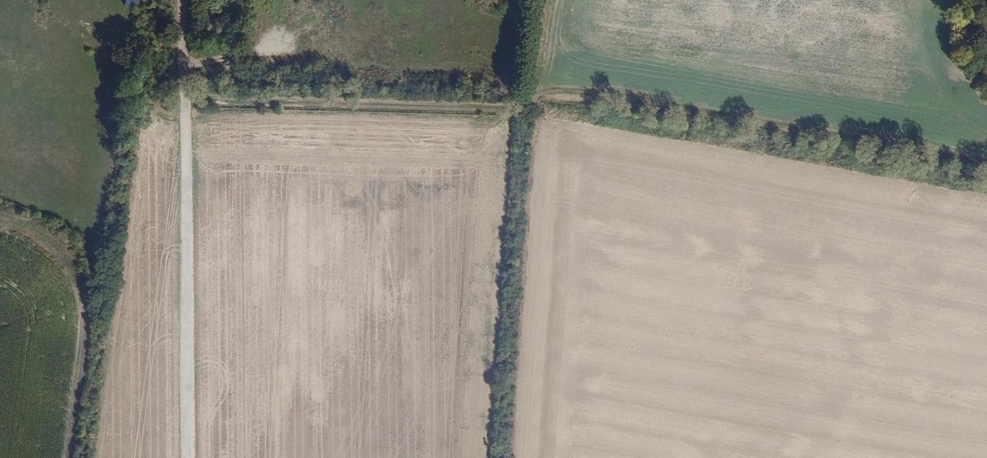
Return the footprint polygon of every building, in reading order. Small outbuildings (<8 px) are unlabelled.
[(304,29),(312,19),(308,16),(300,26),(304,29)]
